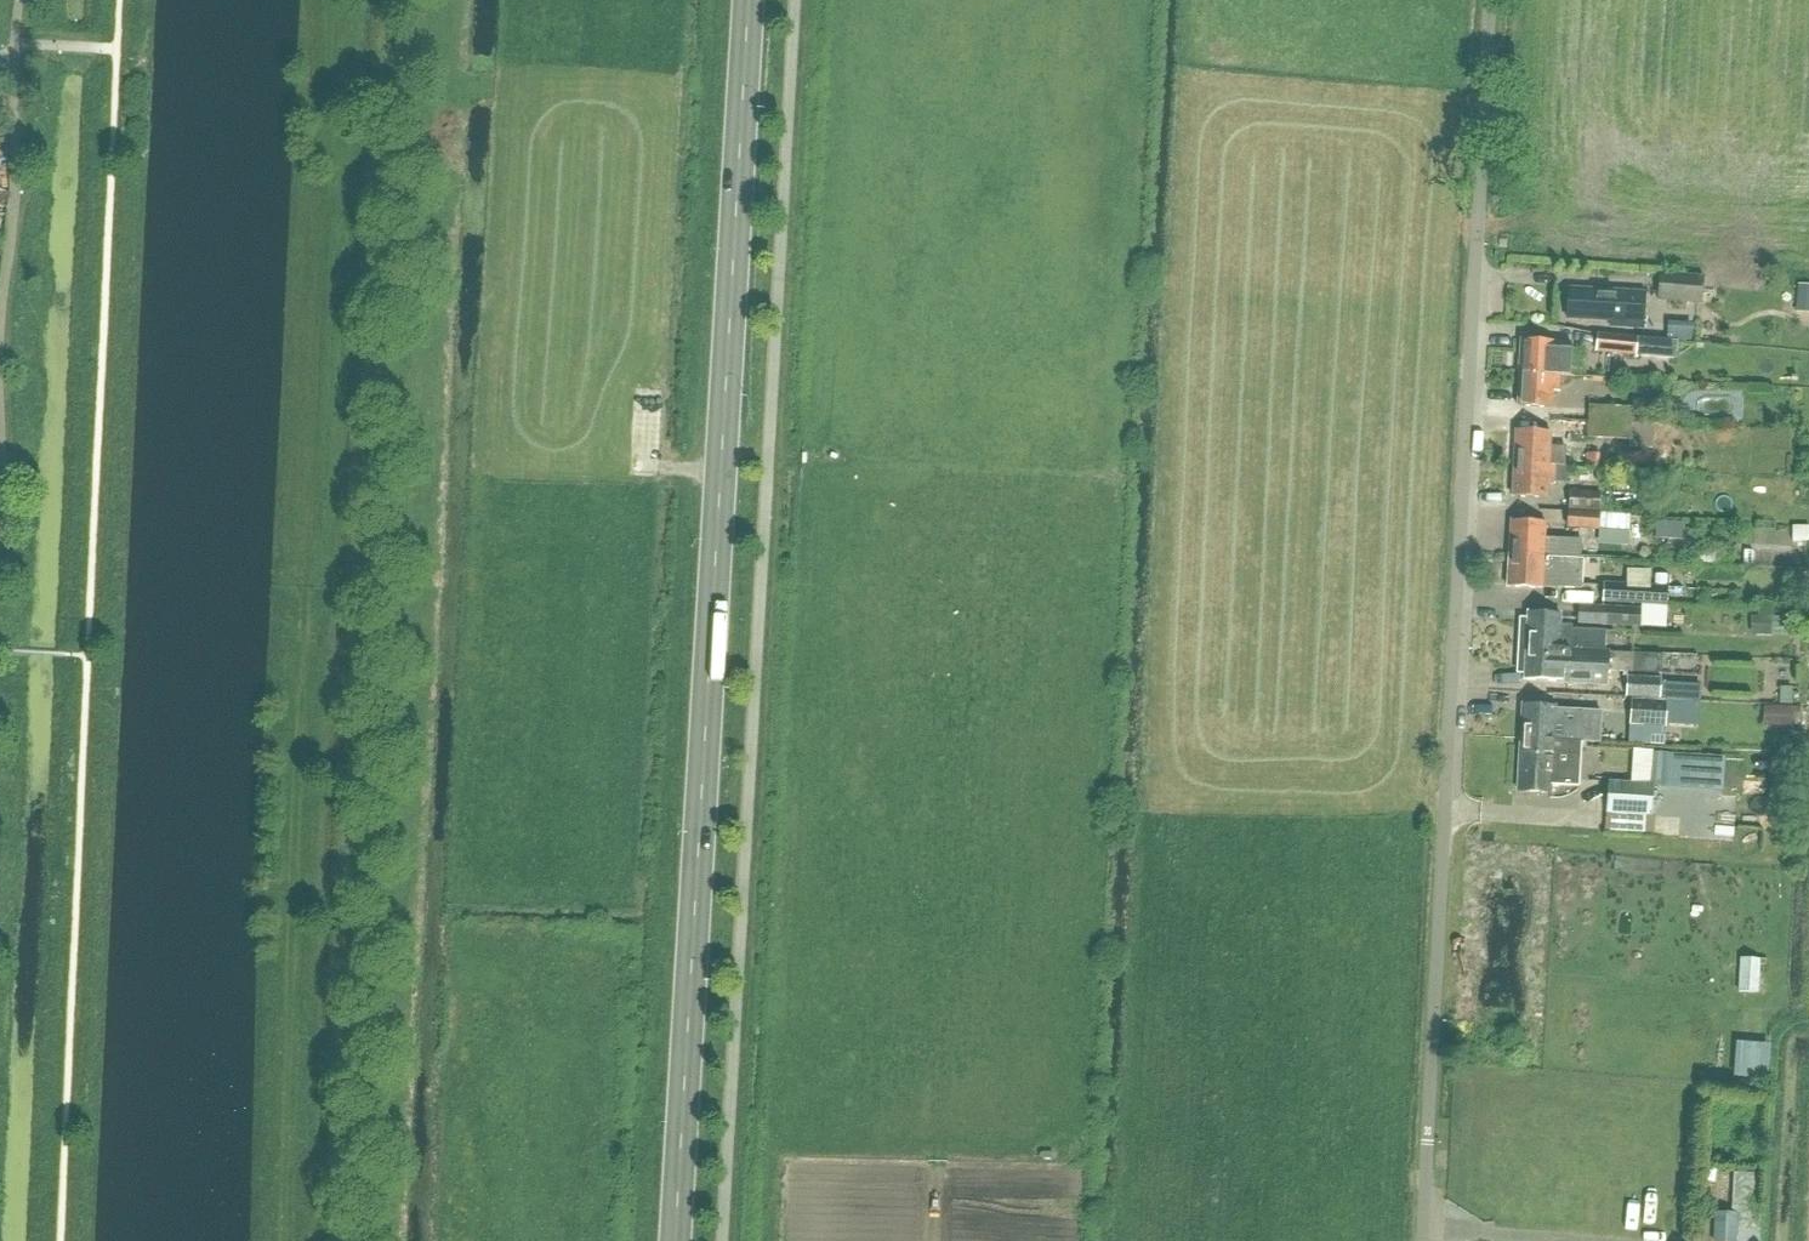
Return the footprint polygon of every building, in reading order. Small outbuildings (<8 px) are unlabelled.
[(1699,303),(1701,277),(1658,274),(1656,300),(1699,303)] [(1565,320),(1581,320),(1609,322),(1609,327),(1641,328),(1643,292),(1567,289),(1565,320)] [(1668,317),(1669,330),(1691,329),(1690,317),(1668,317)] [(1598,335),(1595,352),(1635,357),(1637,339),(1598,335)] [(1559,376),(1568,377),(1570,344),(1560,344),(1560,343),(1520,341),(1518,374),(1559,376)] [(1666,341),(1664,360),(1692,362),(1695,343),(1666,341)] [(1559,376),(1518,374),(1516,407),(1552,409),(1553,393),(1558,393),(1559,376)] [(1588,406),(1587,423),(1630,425),(1630,423),(1631,408),(1588,406)] [(1586,438),(1629,441),(1628,451),(1648,452),(1650,425),(1630,423),(1630,425),(1587,423),(1586,438)] [(1515,430),(1513,464),(1554,466),(1563,467),(1564,448),(1549,447),(1550,433),(1515,430)] [(1585,454),(1584,467),(1598,468),(1599,455),(1585,454)] [(1553,483),(1554,466),(1513,464),(1511,497),(1545,499),(1546,483),(1553,483)] [(1567,512),(1568,512),(1596,514),(1598,493),(1569,491),(1567,512)] [(1599,514),(1596,514),(1568,512),(1566,528),(1597,530),(1599,514)] [(1630,517),(1600,515),(1599,531),(1629,533),(1630,517)] [(1510,521),(1508,554),(1582,558),(1582,542),(1543,540),(1544,523),(1510,521)] [(1580,589),(1582,558),(1508,554),(1507,587),(1541,589),(1541,588),(1580,589)] [(1601,604),(1652,606),(1693,608),(1694,592),(1667,591),(1667,587),(1652,586),(1603,583),(1601,604)] [(1578,605),(1576,625),(1640,628),(1641,609),(1578,605)] [(1527,612),(1525,647),(1605,652),(1606,633),(1571,631),(1572,627),(1559,626),(1559,614),(1527,612)] [(1633,654),(1605,652),(1525,647),(1523,680),(1607,685),(1608,673),(1632,675),(1633,654)] [(1700,688),(1682,686),(1659,685),(1659,679),(1627,676),(1626,697),(1659,700),(1659,698),(1681,700),(1695,701),(1695,699),(1699,700),(1700,688)] [(1764,704),(1791,704),(1792,688),(1764,688),(1764,704)] [(1632,702),(1631,727),(1666,729),(1667,704),(1632,702)] [(1520,738),(1558,741),(1558,730),(1565,730),(1566,720),(1553,719),(1554,706),(1522,704),(1520,738)] [(1558,741),(1520,738),(1516,792),(1548,794),(1549,785),(1578,787),(1581,742),(1558,741)] [(1649,769),(1667,771),(1669,754),(1651,752),(1649,769)] [(1743,781),(1741,795),(1762,797),(1764,782),(1743,781)] [(1651,817),(1653,785),(1607,782),(1604,814),(1651,817)] [(1757,994),(1757,993),(1767,994),(1769,961),(1741,959),(1739,993),(1757,994)] [(1715,1240),(1735,1240),(1736,1215),(1716,1214),(1715,1240)] [(1735,1240),(1757,1240),(1758,1216),(1736,1215),(1735,1240)]
